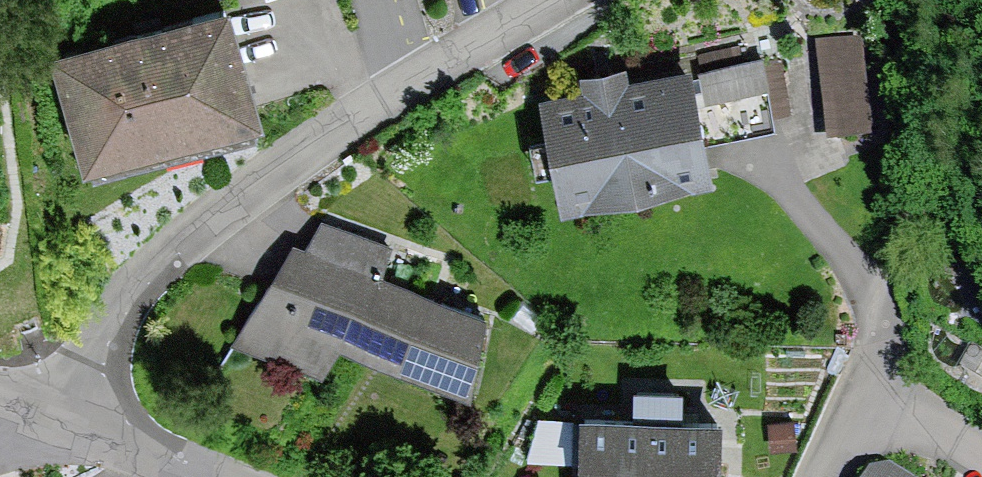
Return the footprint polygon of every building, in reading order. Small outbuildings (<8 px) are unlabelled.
[(224,7),(60,53),(89,154),(253,108),(224,7)] [(868,133),(860,43),(820,49),(823,81),(829,81),(834,127),(838,138),(868,133)] [(761,61),(702,72),(713,131),(773,119),(761,61)] [(594,93),(549,102),(565,186),(643,171),(645,181),(705,170),(686,75),(620,88),(617,71),(591,76),(594,93)] [(390,248),(334,227),(315,254),(308,251),(282,293),(268,287),(234,341),(291,361),(310,329),(470,388),(484,318),(379,279),(390,248)] [(977,350),(969,365),(981,373),(981,352),(977,350)] [(584,420),(583,476),(716,476),(717,424),(678,423),(679,394),(637,392),(636,421),(584,420)]
